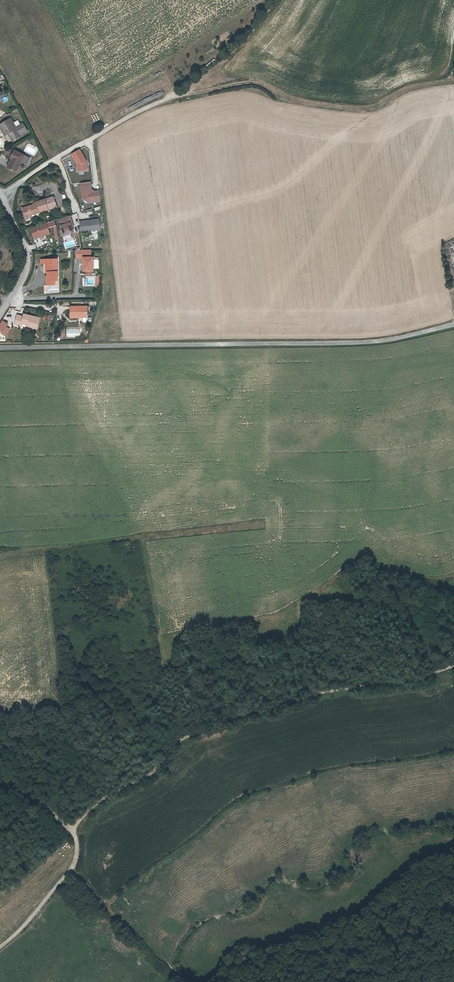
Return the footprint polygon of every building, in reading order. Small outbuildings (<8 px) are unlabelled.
[(23,123),(16,128),(10,119),(0,125),(0,128),(3,134),(7,132),(8,134),(12,141),(21,136),(20,135),(27,131),(23,123)] [(69,154),(79,172),(89,167),(79,149),(69,154)] [(9,161),(9,162),(11,163),(8,168),(15,172),(24,156),(14,151),(10,158),(9,158),(8,161),(9,161)] [(82,203),(100,201),(98,189),(91,190),(90,181),(80,182),(82,203)] [(26,217),(32,216),(40,213),(58,207),(55,197),(38,202),(39,204),(35,206),(29,207),(24,209),(26,217)] [(69,215),(57,219),(63,236),(73,232),(71,227),(73,226),(69,215)] [(98,218),(78,221),(80,233),(100,230),(98,218)] [(54,220),(29,227),(33,239),(49,234),(47,227),(55,225),(54,220)] [(98,232),(78,236),(80,243),(99,240),(98,232)] [(66,248),(75,245),(73,240),(64,243),(66,248)] [(76,250),(76,258),(84,258),(84,271),(94,271),(94,257),(91,258),(91,250),(76,250)] [(52,264),(48,264),(48,273),(48,277),(48,286),(55,286),(55,281),(58,281),(58,264),(52,264)] [(71,318),(78,318),(78,316),(87,316),(87,307),(70,307),(71,318)] [(22,323),(26,324),(30,325),(29,326),(33,327),(37,329),(40,318),(24,314),(23,316),(17,315),(15,324),(21,326),(22,323)] [(0,325),(0,332),(3,334),(6,329),(8,326),(2,322),(0,325)] [(66,329),(66,337),(80,337),(80,329),(66,329)]
